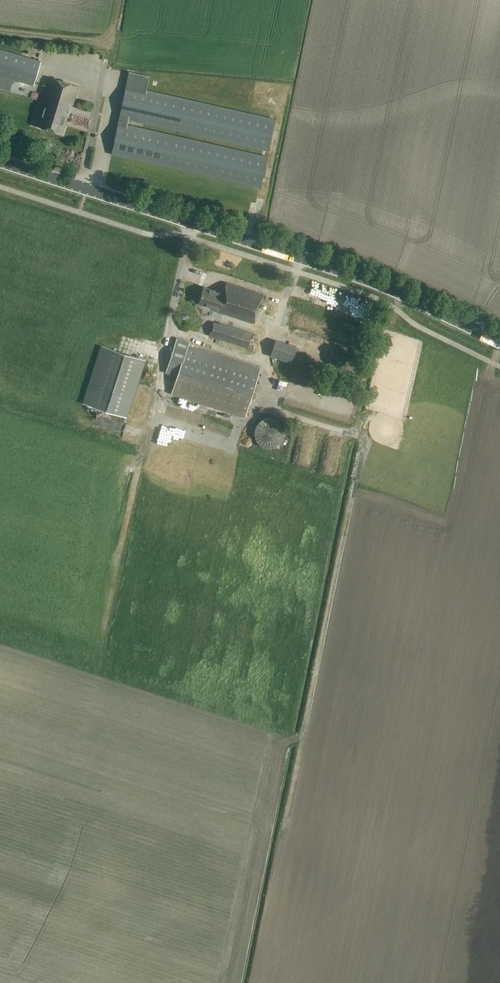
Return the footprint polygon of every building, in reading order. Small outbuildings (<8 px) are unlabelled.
[(40,61),(0,49),(0,74),(33,85),(40,61)] [(128,121),(144,125),(268,153),(276,120),(146,91),(149,76),(128,71),(109,155),(254,187),(252,196),(258,198),(267,157),(127,126),(128,121)] [(73,104),(78,86),(51,77),(36,126),(62,133),(68,113),(66,112),(69,103),(73,104)] [(0,89),(0,104),(27,112),(31,98),(0,89)] [(263,294),(227,282),(224,293),(204,286),(199,303),(218,309),(218,311),(254,322),(263,294)] [(247,349),(251,335),(214,322),(209,336),(247,349)] [(244,417),(260,368),(188,345),(189,341),(177,338),(165,373),(177,376),(171,394),(244,417)] [(290,363),(296,347),(275,340),(270,357),(290,363)] [(85,403),(127,417),(145,360),(103,347),(85,403)] [(268,448),(270,448),(271,448),(273,448),(274,447),(276,447),(277,446),(278,445),(280,444),(281,443),(282,442),(283,441),(283,439),(284,438),(284,436),(284,435),(284,433),(284,432),(284,430),(284,428),(283,427),(283,426),(282,424),(281,423),(280,422),(278,421),(277,420),(276,419),(274,419),(273,418),(271,418),(270,418),(268,418),(267,418),(265,418),(264,419),(262,419),(261,420),(260,421),(258,422),(257,423),(256,424),(256,426),(255,427),(254,428),(254,430),(254,432),(254,433),(254,435),(254,436),(254,438),(255,439),(256,441),(256,442),(257,443),(258,444),(260,445),(261,446),(262,447),(264,448),(265,448),(267,448),(268,448)]
